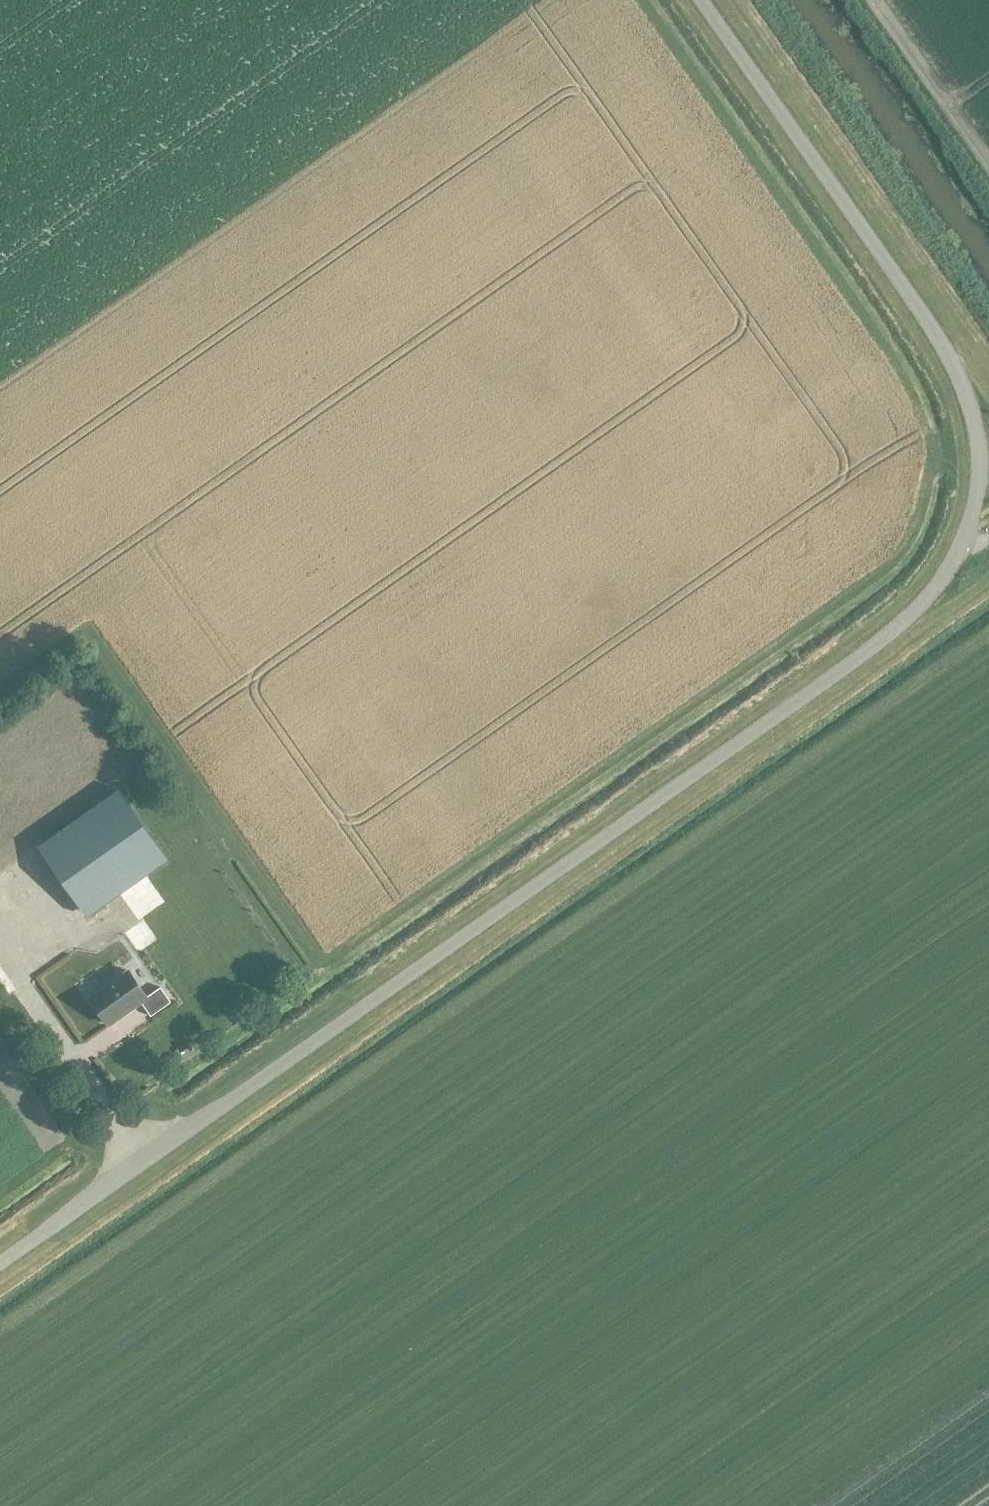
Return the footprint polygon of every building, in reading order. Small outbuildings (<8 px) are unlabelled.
[(41,844),(89,913),(165,860),(116,791),(41,844)] [(129,970),(90,997),(109,1024),(141,1001),(151,1016),(172,1001),(161,986),(147,996),(129,970)]
